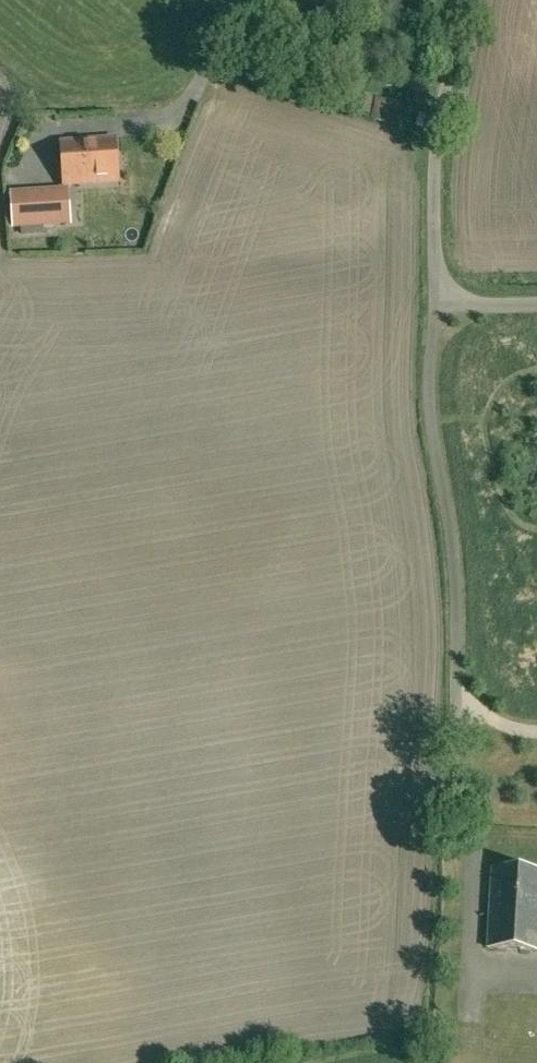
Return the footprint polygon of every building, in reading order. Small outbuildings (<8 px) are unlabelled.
[(119,182),(116,139),(60,144),(64,186),(119,182)] [(47,227),(45,190),(10,192),(13,229),(47,227)] [(536,951),(536,872),(492,870),(487,948),(536,951)]
